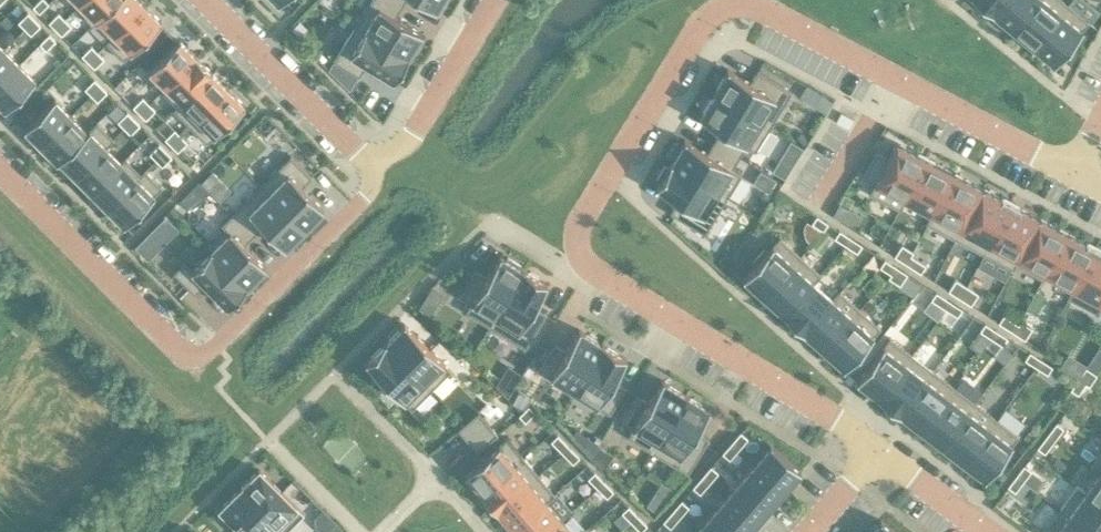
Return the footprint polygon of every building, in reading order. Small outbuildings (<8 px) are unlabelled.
[(33,6),(39,12),(49,3),(46,0),(39,0),(33,6)] [(79,4),(78,3),(75,7),(92,25),(98,19),(116,0),(83,0),(79,4)] [(98,19),(113,34),(114,35),(145,5),(140,0),(116,0),(98,19)] [(355,25),(408,57),(422,33),(395,17),(402,5),(393,0),(370,0),(355,25)] [(436,11),(443,0),(418,0),(436,11)] [(992,14),(992,13),(1003,0),(975,0),(992,14)] [(1011,29),(1034,0),(1003,0),(992,13),(1011,29)] [(1011,29),(1032,46),(1067,4),(1063,0),(1034,0),(1011,29)] [(1077,36),(1089,21),(1067,4),(1032,46),(1053,63),(1052,64),(1054,64),(1066,49),(1069,52),(1080,38),(1077,36)] [(161,22),(145,5),(114,35),(113,34),(106,42),(123,59),(161,22)] [(28,12),(18,22),(24,28),(34,19),(28,12)] [(58,12),(49,22),(55,28),(64,19),(58,12)] [(31,34),(40,25),(34,19),(24,28),(31,34)] [(55,28),(61,35),(71,25),(64,19),(55,28)] [(394,81),(408,57),(355,25),(333,61),(359,76),(366,64),(394,81)] [(46,50),(55,40),(49,34),(39,43),(46,50)] [(149,70),(165,86),(166,87),(196,57),(179,40),(149,70)] [(91,45),(82,55),(88,61),(97,52),(91,45)] [(4,48),(0,52),(0,83),(19,63),(4,48)] [(88,61),(94,68),(104,58),(97,52),(88,61)] [(177,105),(178,106),(212,73),(196,57),(166,87),(165,86),(161,89),(177,105)] [(19,63),(0,83),(0,104),(5,109),(35,79),(19,63)] [(727,70),(713,93),(770,127),(792,91),(757,70),(750,82),(728,69),(727,70)] [(173,109),(190,126),(228,89),(212,73),(178,106),(177,105),(173,109)] [(94,79),(85,88),(91,95),(101,85),(94,79)] [(97,101),(107,92),(101,85),(91,95),(97,101)] [(245,105),(228,89),(190,126),(207,143),(245,105)] [(699,116),(698,117),(720,130),(713,141),(739,157),(746,146),(755,151),(770,127),(713,93),(699,116)] [(142,97),(133,106),(139,113),(149,103),(142,97)] [(24,128),(41,145),(71,115),(54,98),(24,128)] [(139,113),(146,119),(155,110),(149,103),(139,113)] [(127,112),(118,121),(124,128),(133,118),(127,112)] [(87,131),(71,115),(41,145),(57,162),(59,160),(88,131),(87,131)] [(130,134),(140,124),(133,118),(124,128),(130,134)] [(96,121),(87,131),(88,131),(59,160),(75,176),(106,146),(106,147),(114,139),(96,121)] [(174,129),(165,138),(171,145),(181,135),(174,129)] [(171,145),(178,151),(187,142),(181,135),(171,145)] [(684,141),(671,162),(727,197),(741,174),(732,168),(739,157),(713,141),(707,153),(685,139),(684,141)] [(900,209),(905,200),(927,158),(917,152),(916,153),(896,142),(888,157),(876,150),(862,177),(874,184),(869,193),(900,209)] [(159,144),(149,153),(156,160),(165,150),(159,144)] [(121,161),(106,147),(106,146),(75,176),(91,192),(122,162),(121,161)] [(162,166),(172,157),(165,150),(156,160),(162,166)] [(290,155),(261,185),(304,229),(324,209),(301,186),(311,176),(290,155)] [(125,157),(121,161),(122,162),(91,192),(107,208),(142,174),(141,173),(125,157)] [(927,158),(905,200),(931,213),(952,172),(935,163),(935,162),(927,158)] [(705,234),(727,197),(671,162),(668,167),(665,165),(656,179),(659,181),(655,187),(677,200),(670,213),(705,234)] [(144,170),(141,173),(142,174),(107,208),(124,225),(162,187),(144,170)] [(926,223),(955,238),(981,187),(952,172),(931,213),(926,223)] [(285,248),(304,229),(261,185),(232,214),(253,235),(262,225),(285,248)] [(981,187),(955,238),(984,254),(1011,202),(1001,197),(983,188),(983,187),(982,187),(981,187)] [(1011,202),(984,254),(1013,269),(1015,264),(1040,218),(1040,217),(1038,216),(1038,217),(1020,207),(1011,202)] [(244,244),(253,235),(232,214),(221,224),(225,228),(206,247),(210,251),(210,250),(247,286),(266,267),(244,244)] [(823,230),(828,223),(816,215),(811,223),(823,230)] [(1044,279),(1046,274),(1068,233),(1040,218),(1015,264),(1044,279)] [(166,219),(136,250),(147,261),(177,230),(166,219)] [(839,230),(834,238),(845,245),(850,237),(839,230)] [(1046,274),(1072,288),(1094,246),(1086,242),(1068,233),(1046,274)] [(743,279),(763,296),(800,256),(779,237),(767,251),(764,248),(752,261),(755,264),(742,279),(743,279)] [(857,252),(862,244),(850,237),(845,245),(857,252)] [(901,244),(894,256),(906,263),(911,255),(913,252),(901,244)] [(1094,246),(1072,288),(1067,298),(1098,314),(1100,307),(1100,250),(1094,246)] [(227,306),(247,286),(210,250),(210,251),(192,268),(184,261),(173,272),(194,293),(204,283),(227,306)] [(465,311),(489,326),(524,269),(500,254),(486,276),(474,269),(458,295),(470,303),(465,311)] [(906,263),(920,273),(925,265),(911,255),(906,263)] [(800,256),(763,296),(782,314),(819,272),(800,256)] [(880,267),(891,274),(896,266),(884,259),(880,267)] [(888,277),(900,285),(907,273),(896,266),(891,274),(888,277)] [(548,283),(524,269),(489,326),(525,348),(546,313),(534,305),(548,283)] [(804,334),(804,333),(841,292),(839,290),(832,298),(814,282),(821,274),(819,272),(782,314),(804,334)] [(955,279),(948,290),(959,297),(967,286),(955,279)] [(967,286),(959,297),(971,305),(978,293),(967,286)] [(841,292),(804,333),(823,350),(860,309),(841,292)] [(931,299),(944,308),(949,300),(936,292),(931,299)] [(957,316),(962,308),(949,300),(944,308),(957,316)] [(860,309),(823,350),(843,368),(842,368),(843,369),(880,328),(860,309)] [(1003,315),(998,322),(1013,332),(1018,324),(1003,315)] [(1013,332),(1025,339),(1032,328),(1020,320),(1018,324),(1013,332)] [(404,323),(385,342),(431,390),(451,370),(404,323)] [(980,330),(991,338),(996,330),(985,323),(980,330)] [(574,391),(603,343),(579,329),(566,351),(554,343),(538,369),(574,391)] [(1002,345),(1007,337),(996,330),(991,338),(1002,345)] [(877,397),(877,398),(911,353),(889,337),(855,381),(857,382),(877,397)] [(411,409),(431,390),(385,342),(365,362),(389,386),(386,389),(399,402),(402,399),(411,409)] [(627,358),(603,343),(574,391),(609,413),(625,387),(613,380),(627,358)] [(1029,352),(1025,359),(1036,366),(1041,359),(1029,352)] [(911,353),(877,398),(899,414),(932,370),(911,353)] [(1047,374),(1052,366),(1041,359),(1036,366),(1047,374)] [(1085,367),(1078,378),(1085,383),(1089,385),(1097,374),(1093,372),(1085,367)] [(900,415),(920,430),(954,386),(932,370),(899,414),(900,415)] [(1078,394),(1085,383),(1078,378),(1070,389),(1078,394)] [(651,451),(686,394),(663,380),(649,402),(637,394),(621,420),(633,428),(628,436),(651,451)] [(954,386),(920,430),(942,447),(975,403),(954,386)] [(709,408),(686,394),(651,451),(687,473),(709,438),(696,430),(709,408)] [(975,403),(942,447),(963,463),(997,419),(975,403)] [(528,404),(518,414),(525,420),(534,411),(528,404)] [(459,429),(468,439),(487,423),(478,413),(459,429)] [(963,463),(984,479),(983,479),(985,480),(1018,435),(997,419),(963,463)] [(1056,422),(1047,435),(1054,440),(1063,428),(1056,422)] [(496,433),(487,423),(468,439),(477,450),(496,433)] [(738,448),(747,438),(740,432),(731,442),(738,448)] [(551,441),(562,452),(568,446),(557,434),(551,441)] [(1044,453),(1054,440),(1047,435),(1037,447),(1044,453)] [(508,438),(465,475),(481,493),(523,457),(508,438)] [(738,448),(731,442),(722,453),(729,459),(738,448)] [(770,444),(755,462),(785,489),(801,471),(770,444)] [(579,457),(568,446),(562,452),(573,463),(579,457)] [(1099,471),(1100,473),(1100,450),(1090,465),(1099,471)] [(481,493),(496,512),(539,475),(523,457),(481,493)] [(770,506),(785,489),(755,462),(740,480),(770,506)] [(1024,465),(1016,475),(1023,481),(1031,470),(1024,465)] [(710,466),(702,476),(709,483),(718,472),(710,466)] [(259,469),(239,488),(282,531),(285,531),(304,514),(259,469)] [(1100,502),(1100,473),(1099,471),(1085,491),(1100,502)] [(587,478),(597,488),(604,481),(594,472),(587,478)] [(555,494),(539,475),(496,512),(512,530),(546,500),(547,501),(555,494)] [(1008,486),(1015,491),(1023,481),(1016,475),(1008,486)] [(700,493),(709,483),(702,476),(693,487),(700,493)] [(756,523),(770,506),(740,480),(725,497),(756,523)] [(613,491),(604,481),(597,488),(607,497),(613,491)] [(1095,531),(1100,531),(1100,502),(1085,491),(1076,485),(1060,508),(1095,531)] [(239,488),(219,508),(243,531),(282,531),(239,488)] [(710,514),(731,531),(748,531),(756,523),(725,497),(710,514)] [(547,501),(546,500),(512,530),(513,531),(546,531),(562,519),(547,501)] [(656,514),(662,508),(652,500),(647,508),(656,514)] [(679,517),(688,506),(681,500),(672,511),(679,517)] [(621,512),(631,522),(637,515),(628,506),(621,512)] [(323,508),(315,516),(315,525),(323,531),(326,531),(336,522),(330,515),(323,508)] [(1060,508),(1044,530),(1046,531),(1095,531),(1060,508)] [(679,517),(672,511),(663,521),(670,527),(679,517)] [(710,514),(695,531),(696,531),(731,531),(710,514)] [(647,525),(637,515),(631,522),(640,531),(647,525)] [(562,519),(546,531),(573,531),(562,519)] [(870,531),(895,531),(881,520),(870,531)]
